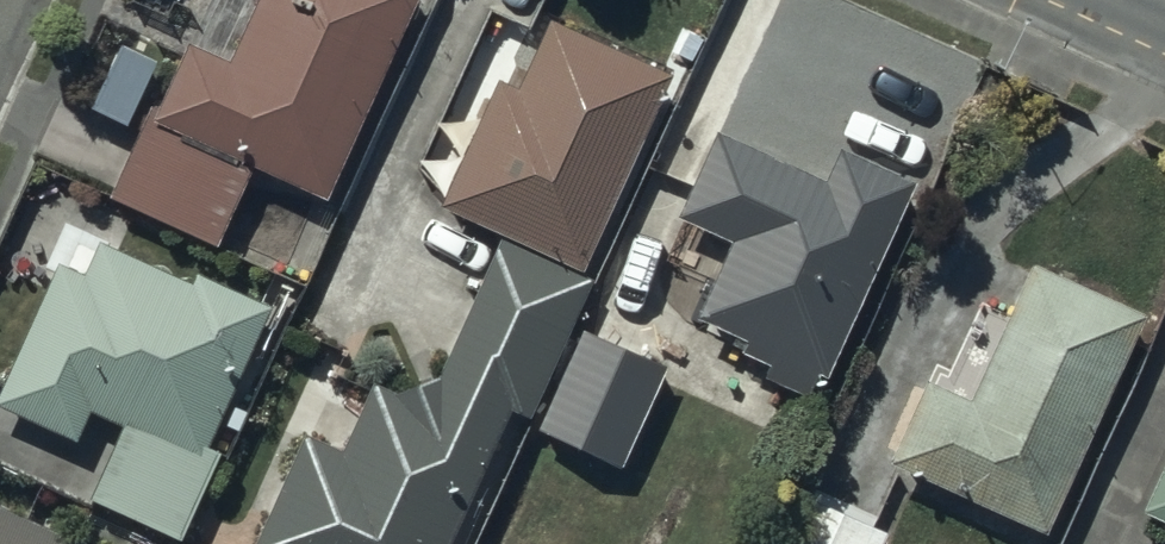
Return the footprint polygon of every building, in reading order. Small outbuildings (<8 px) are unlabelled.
[(226,51),(186,33),(157,96),(149,93),(107,184),(214,233),(252,150),(325,183),(409,0),(249,0),(226,51)] [(499,67),(440,192),(581,258),(673,63),(551,6),(518,76),(499,67)] [(716,115),(675,206),(729,230),(697,303),(750,326),(745,338),(773,351),(765,369),(806,388),(817,364),(824,368),(914,167),(837,133),(823,163),(716,115)] [(221,442),(207,436),(271,293),(196,259),(190,272),(97,231),(95,237),(76,229),(64,255),(59,252),(43,289),(31,284),(23,304),(32,308),(0,378),(0,395),(75,429),(89,399),(122,413),(90,484),(183,526),(221,442)] [(437,365),(396,379),(371,369),(342,439),(304,423),(250,541),(256,543),(443,543),(512,395),(531,405),(589,268),(499,230),(437,365)] [(1145,301),(1029,246),(962,386),(926,368),(889,447),(1041,519),(1145,301)] [(584,321),(540,418),(619,453),(662,356),(584,321)] [(1139,496),(1164,507),(1164,438),(1139,496)] [(768,543),(873,543),(884,520),(795,482),(768,543)] [(0,493),(0,543),(115,543),(0,493)]
